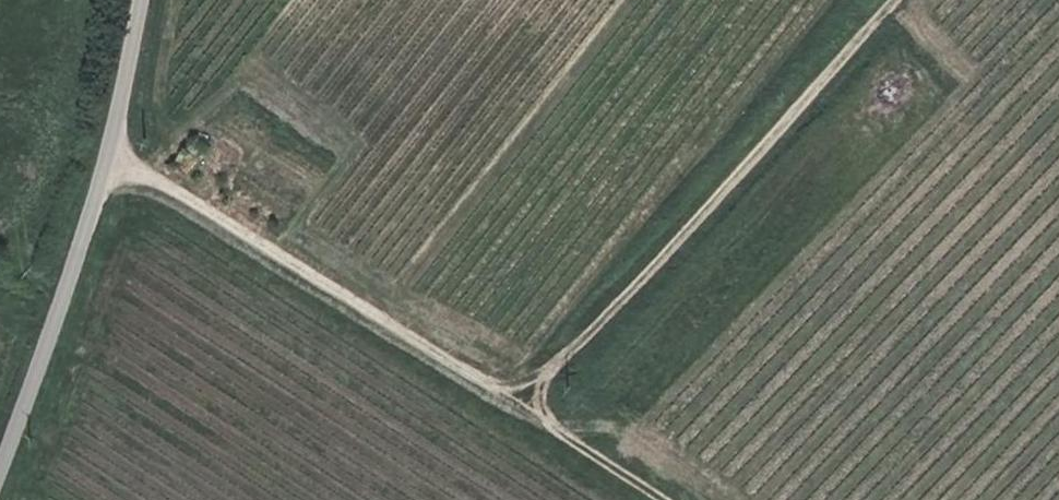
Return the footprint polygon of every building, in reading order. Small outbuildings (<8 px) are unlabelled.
[(187,155),(173,144),(163,157),(177,168),(187,155)]
